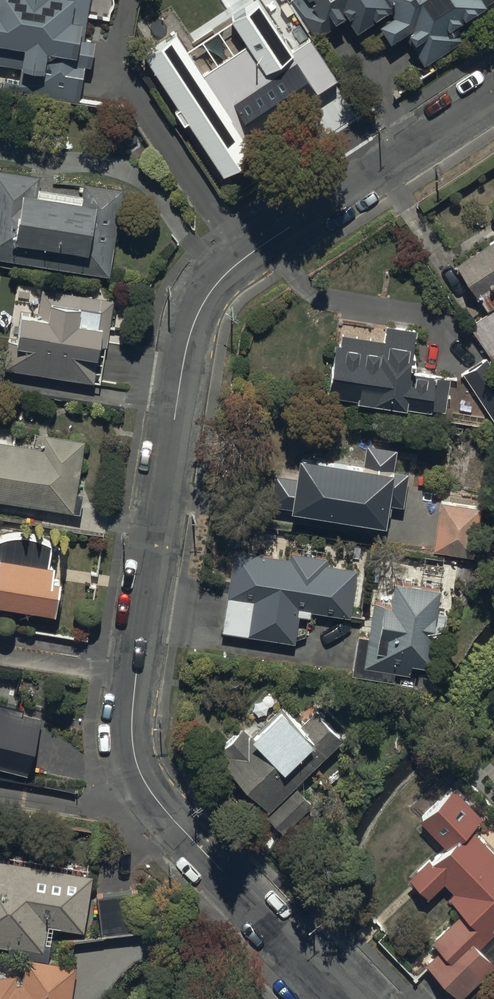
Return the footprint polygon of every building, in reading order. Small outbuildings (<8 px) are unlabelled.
[(21,61),(18,78),(73,88),(79,57),(85,58),(88,37),(75,34),(81,0),(0,0),(0,57),(21,61)] [(174,31),(148,48),(208,141),(294,87),(270,50),(301,30),(281,0),(256,0),(265,14),(250,23),(241,9),(210,28),(221,45),(194,62),(174,31)] [(315,38),(348,17),(355,29),(376,16),(374,13),(386,5),(391,14),(377,23),(388,40),(403,30),(423,62),(462,37),(452,22),(486,0),(291,0),(315,38)] [(0,167),(0,248),(107,266),(121,184),(86,178),(84,190),(34,182),(35,173),(0,167)] [(455,262),(484,309),(493,302),(493,238),(455,262)] [(111,296),(44,286),(40,308),(26,306),(21,335),(9,333),(7,346),(5,360),(93,373),(98,341),(104,342),(111,296)] [(469,324),(493,362),(493,312),(492,309),(469,324)] [(325,393),(445,409),(449,378),(433,376),(434,373),(410,369),(415,329),(385,324),(383,338),(341,333),(340,341),(332,340),(325,393)] [(463,373),(493,421),(493,420),(493,371),(485,358),(463,373)] [(70,502),(81,437),(48,431),(45,446),(0,438),(0,490),(70,502)] [(274,475),(270,504),(383,521),(386,502),(403,505),(408,471),(392,468),(396,447),(365,443),(362,464),(298,454),(294,478),(274,475)] [(478,505),(439,501),(434,550),(473,554),(478,505)] [(54,600),(58,566),(50,564),(53,555),(47,554),(50,537),(34,530),(19,528),(1,532),(0,532),(0,591),(54,600)] [(289,558),(233,549),(221,630),(292,641),(297,614),(307,615),(308,608),(348,615),(356,569),(323,564),(324,557),(290,552),(289,558)] [(437,585),(392,578),(389,603),(372,600),(367,636),(357,634),(351,673),(391,680),(393,671),(408,673),(410,661),(425,663),(437,585)] [(213,752),(269,808),(265,812),(283,831),(311,803),(293,784),(340,737),(313,710),(299,724),(279,704),(249,735),(240,726),(213,752)] [(27,768),(39,718),(0,708),(0,762),(27,768)] [(470,827),(481,816),(453,787),(419,818),(446,846),(431,860),(428,857),(408,876),(426,895),(443,880),(454,892),(448,897),(461,911),(431,940),(439,948),(424,962),(457,997),(493,962),(493,927),(492,924),(493,922),(493,853),(470,827)] [(91,871),(0,856),(0,936),(41,943),(45,918),(83,924),(91,871)] [(100,892),(104,929),(143,924),(138,887),(100,892)] [(62,960),(30,955),(26,980),(15,982),(14,970),(0,971),(0,998),(67,998),(73,962),(62,960)]
